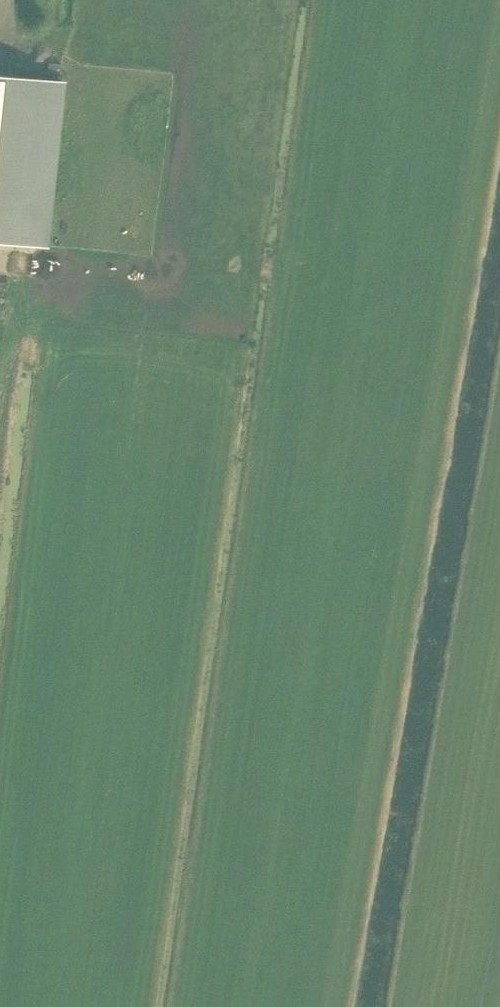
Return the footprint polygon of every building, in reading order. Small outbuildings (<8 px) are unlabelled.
[(42,248),(60,82),(0,75),(0,243),(42,248)]
